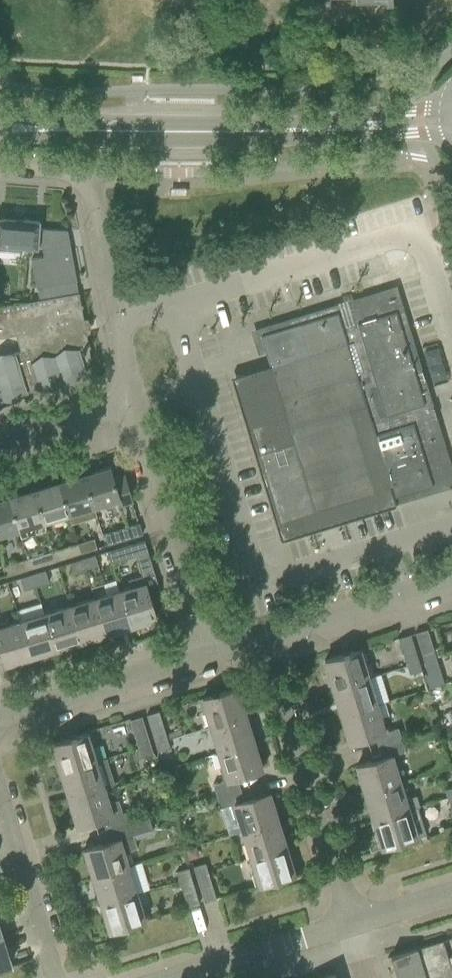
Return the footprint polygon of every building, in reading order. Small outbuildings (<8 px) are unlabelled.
[(72,293),(70,282),(76,281),(67,231),(39,229),(39,221),(0,217),(0,246),(42,249),(43,257),(30,259),(36,288),(37,288),(39,300),(72,293)] [(22,332),(27,349),(21,350),(13,353),(0,357),(0,396),(1,400),(2,399),(25,392),(38,388),(85,374),(83,365),(87,363),(88,363),(88,362),(89,362),(89,361),(90,361),(90,360),(90,359),(85,333),(85,332),(79,333),(77,322),(83,321),(82,319),(77,293),(0,307),(0,336),(22,332)] [(260,335),(269,366),(235,377),(282,531),(337,514),(337,516),(393,499),(393,497),(447,480),(431,427),(391,295),(351,307),(356,323),(342,327),(337,312),(260,335)] [(124,475),(112,479),(109,467),(83,475),(93,507),(118,500),(119,505),(132,502),(124,475)] [(93,507),(83,475),(58,483),(68,515),(71,524),(95,517),(93,508),(93,507)] [(68,515),(58,483),(33,490),(43,523),(68,515)] [(33,490),(8,498),(17,531),(43,523),(33,490)] [(0,501),(0,536),(17,531),(8,498),(0,501)] [(134,524),(115,530),(103,534),(107,545),(138,536),(134,524)] [(77,543),(80,553),(95,549),(92,538),(77,543)] [(80,553),(77,543),(51,551),(54,561),(80,553)] [(130,544),(111,550),(107,551),(110,563),(133,556),(130,544)] [(51,551),(26,559),(29,569),(54,561),(51,551)] [(94,557),(81,560),(84,571),(97,567),(94,557)] [(132,588),(119,592),(130,626),(155,618),(146,589),(157,585),(149,557),(136,561),(139,568),(127,572),(132,588)] [(26,559),(0,567),(0,568),(3,577),(29,569),(26,559)] [(84,571),(81,560),(69,564),(72,575),(84,571)] [(44,572),(31,576),(35,586),(47,583),(44,572)] [(35,586),(31,576),(19,580),(22,590),(24,590),(35,586)] [(119,592),(94,599),(105,634),(130,626),(119,592)] [(94,599),(69,607),(79,641),(105,634),(94,599)] [(54,649),(44,615),(41,606),(16,613),(18,622),(29,657),(54,649)] [(79,641),(69,607),(44,615),(54,649),(79,641)] [(18,622),(4,627),(3,623),(0,624),(0,652),(4,665),(29,657),(18,622)] [(434,653),(432,649),(426,629),(414,633),(421,657),(434,653)] [(417,658),(415,654),(410,635),(398,638),(405,662),(417,658)] [(366,662),(362,649),(324,661),(332,688),(367,678),(362,664),(366,662)] [(434,653),(421,657),(425,669),(437,665),(434,653)] [(420,671),(417,658),(405,662),(408,674),(420,671)] [(367,678),(332,688),(341,716),(375,705),(367,678)] [(236,688),(198,699),(202,714),(206,713),(210,726),(244,715),(236,688)] [(375,705),(341,716),(349,743),(374,735),(377,747),(400,740),(397,728),(387,731),(383,719),(380,720),(375,705)] [(165,735),(164,731),(158,711),(146,715),(153,739),(165,735)] [(244,715),(210,726),(218,753),(253,743),(244,715)] [(141,717),(129,720),(137,744),(149,740),(141,717)] [(94,747),(90,732),(52,744),(60,773),(94,763),(94,762),(90,748),(94,747)] [(165,735),(153,739),(157,752),(169,748),(165,735)] [(152,753),(149,740),(137,744),(141,757),(152,753)] [(400,740),(377,747),(381,758),(356,765),(364,793),(398,783),(394,769),(398,768),(394,754),(404,751),(400,740)] [(222,768),(219,769),(223,782),(213,785),(216,797),(240,789),(236,778),(261,770),(253,743),(218,753),(222,768)] [(94,762),(94,763),(60,773),(68,800),(103,789),(114,786),(106,759),(94,762)] [(166,783),(177,780),(174,769),(163,772),(166,783)] [(398,783),(364,793),(373,821),(407,810),(417,807),(418,807),(415,796),(404,800),(398,783)] [(451,800),(451,787),(444,790),(448,801),(451,800)] [(107,803),(103,789),(68,800),(77,826),(101,819),(105,830),(128,823),(125,812),(121,813),(117,800),(107,803)] [(243,800),(240,789),(216,797),(220,809),(230,805),(234,818),(238,816),(242,831),(276,820),(268,793),(243,800)] [(373,821),(381,848),(425,835),(417,807),(407,810),(373,821)] [(128,823),(105,830),(108,842),(83,849),(92,878),(127,868),(122,852),(137,848),(133,835),(153,829),(150,817),(129,824),(128,823)] [(285,848),(276,820),(242,831),(251,858),(285,848)] [(196,847),(185,851),(188,862),(199,858),(196,847)] [(285,848),(251,858),(255,873),(251,874),(255,887),(293,875),(285,848)] [(196,879),(209,876),(205,863),(193,866),(196,879)] [(135,894),(127,868),(92,878),(100,905),(135,894)] [(180,884),(192,881),(188,868),(176,871),(180,884)] [(209,876),(196,879),(203,903),(215,899),(209,876)] [(192,881),(180,884),(187,908),(199,904),(192,881)] [(139,908),(135,894),(100,905),(108,932),(147,920),(143,907),(139,908)] [(2,937),(0,937),(0,967),(10,964),(2,937)] [(447,957),(442,941),(387,957),(388,958),(390,958),(396,977),(400,977),(451,962),(451,956),(447,957)] [(400,977),(451,977),(451,974),(450,969),(451,968),(451,962),(400,977)]
